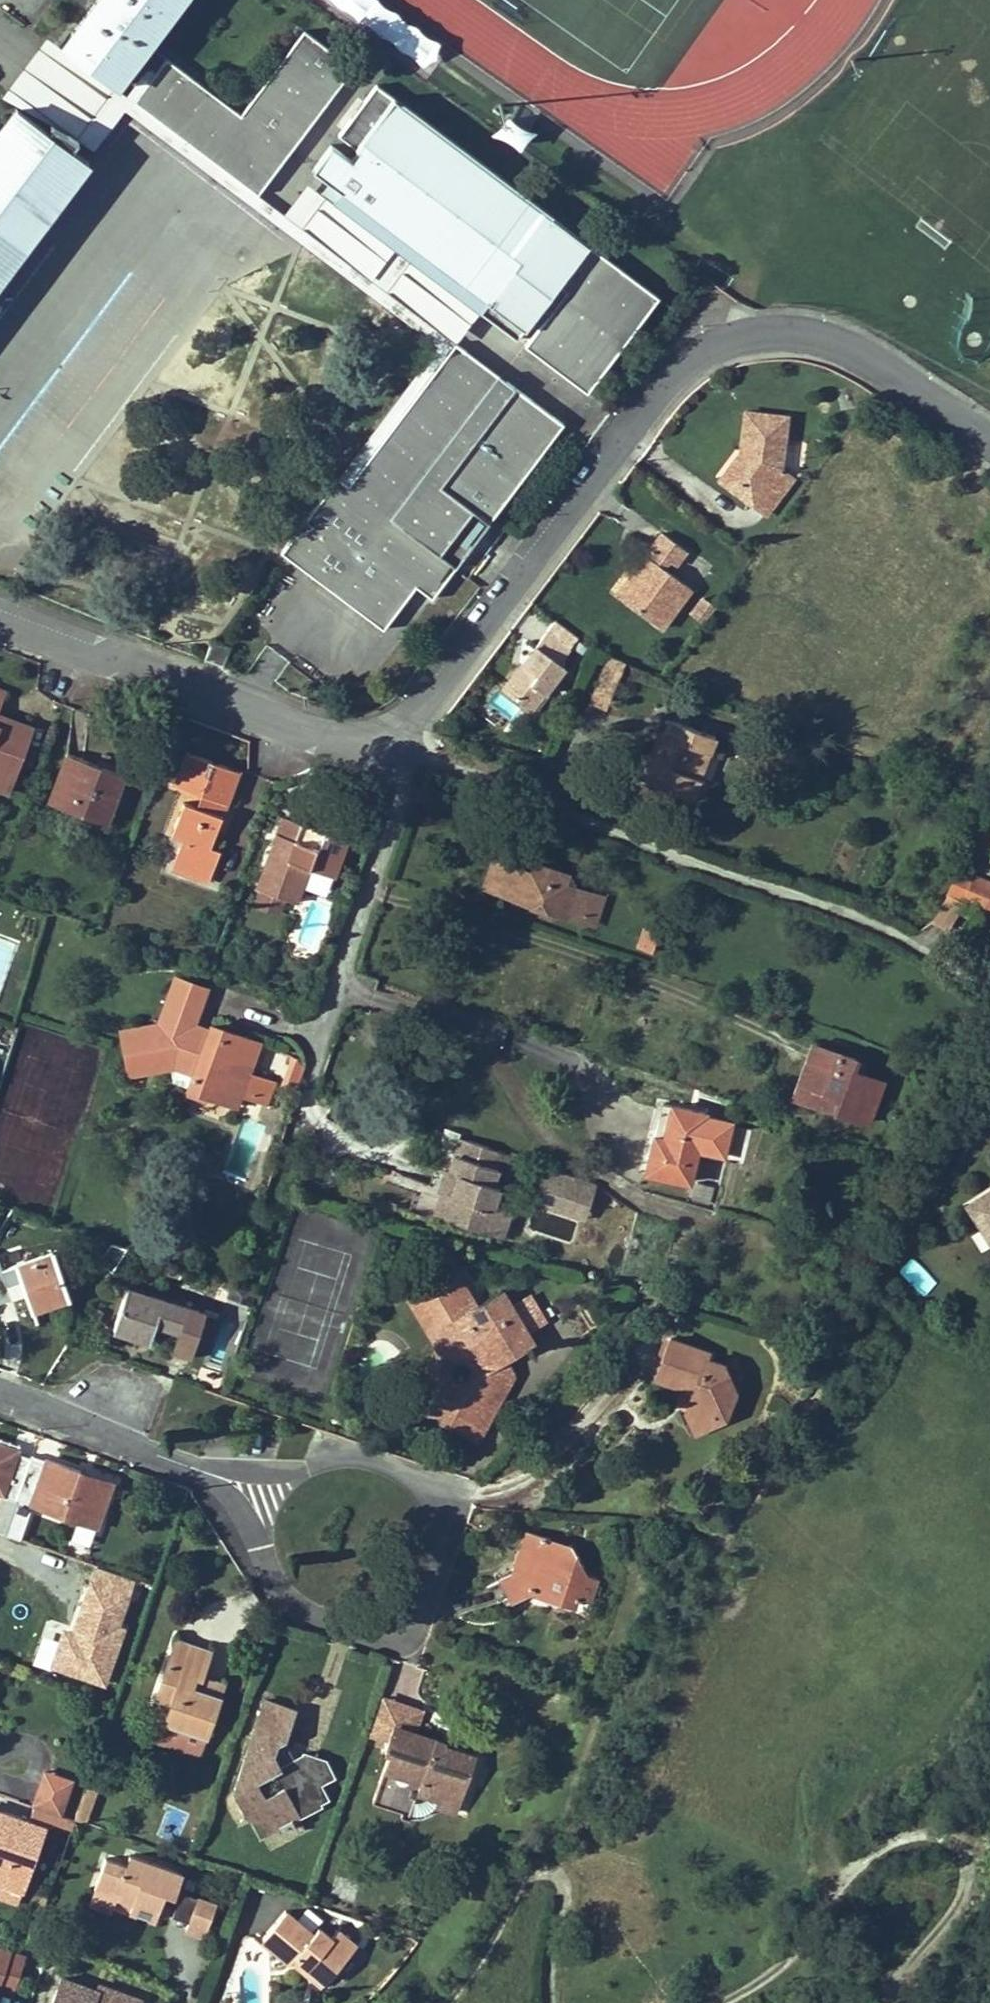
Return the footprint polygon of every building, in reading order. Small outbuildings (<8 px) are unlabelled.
[(0,4),(0,5),(11,14),(22,0),(3,0),(0,4)] [(16,17),(28,26),(47,0),(29,0),(16,17)] [(63,46),(55,57),(83,76),(90,66),(103,76),(118,87),(161,29),(182,0),(97,0),(63,46)] [(428,57),(433,45),(430,42),(423,41),(416,35),(410,28),(403,27),(394,20),(390,15),(383,11),(376,7),(369,0),(320,0),(321,1),(329,5),(332,10),(340,13),(347,17),(353,25),(361,28),(368,32),(374,39),(379,40),(387,45),(393,53),(401,56),(408,61),(415,68),(418,68),(428,57)] [(352,67),(302,30),(240,115),(165,60),(133,103),(259,195),(352,67)] [(118,87),(103,76),(90,66),(83,76),(55,57),(17,106),(48,129),(58,137),(74,148),(109,102),(117,91),(119,88),(118,87)] [(332,146),(314,170),(387,224),(508,315),(499,325),(518,339),(542,307),(550,313),(526,346),(587,391),(659,296),(394,98),(375,83),(337,133),(357,148),(360,151),(352,161),(332,146)] [(285,217),(117,91),(109,102),(278,227),(285,217)] [(74,148),(58,137),(48,129),(17,106),(0,129),(0,279),(90,160),(74,148)] [(298,202),(289,215),(297,221),(299,223),(301,224),(310,211),(366,253),(387,224),(314,170),(293,198),(298,202)] [(288,214),(285,217),(278,227),(287,234),(436,346),(445,334),(446,333),(301,224),(299,223),(297,221),(289,215),(288,214)] [(436,346),(339,475),(349,483),(448,352),(456,342),(445,334),(436,346)] [(499,375),(456,342),(448,352),(491,385),(499,375)] [(491,385),(448,352),(349,483),(339,475),(282,550),(385,627),(417,584),(433,596),(564,423),(499,375),(491,385)] [(774,413),(734,420),(738,451),(744,450),(745,457),(731,476),(757,495),(752,502),(766,513),(793,475),(782,465),(774,413)] [(744,450),(738,451),(719,478),(752,502),(757,495),(731,476),(745,457),(744,450)] [(705,555),(660,522),(642,545),(649,549),(648,549),(634,569),(628,564),(614,583),(666,622),(694,583),(681,574),(688,565),(694,569),(705,555)] [(648,549),(642,545),(628,564),(634,569),(648,549)] [(699,594),(688,612),(703,621),(714,604),(699,594)] [(570,647),(547,629),(503,688),(533,710),(565,665),(559,661),(570,647)] [(232,649),(213,642),(206,659),(225,667),(232,649)] [(625,662),(610,655),(592,702),(607,708),(625,662)] [(30,738),(34,729),(0,716),(0,728),(30,738)] [(715,734),(666,716),(659,733),(668,736),(649,781),(690,798),(699,775),(715,734)] [(12,785),(30,738),(0,728),(0,781),(12,785)] [(649,781),(668,736),(659,733),(642,778),(649,781)] [(187,841),(182,857),(212,869),(219,851),(210,847),(221,817),(215,815),(219,802),(226,805),(238,773),(186,753),(174,785),(200,795),(195,808),(183,803),(171,835),(181,839),(187,841)] [(65,754),(48,803),(86,817),(90,806),(111,814),(125,776),(109,770),(95,765),(65,754)] [(98,758),(95,765),(109,770),(112,764),(98,758)] [(699,775),(690,798),(697,800),(706,778),(699,775)] [(12,785),(0,781),(0,791),(9,794),(12,785)] [(294,841),(291,850),(272,843),(255,889),(296,904),(308,869),(334,879),(358,810),(322,797),(311,826),(301,822),(294,841)] [(219,802),(215,815),(221,817),(226,805),(219,802)] [(111,814),(90,806),(86,817),(107,825),(111,814)] [(275,834),(272,843),(291,850),(294,841),(275,834)] [(180,856),(182,857),(187,841),(181,839),(175,854),(180,856)] [(212,869),(182,857),(180,856),(175,870),(207,883),(212,869)] [(481,888),(497,894),(505,864),(489,859),(481,888)] [(513,890),(516,878),(528,872),(505,864),(497,894),(520,901),(521,901),(513,890)] [(516,878),(513,890),(521,901),(530,896),(550,902),(552,915),(554,914),(589,926),(597,922),(603,903),(601,896),(585,890),(573,896),(562,872),(542,865),(528,872),(516,878)] [(961,898),(962,896),(972,874),(958,868),(948,892),(961,898)] [(972,874),(962,896),(987,907),(989,899),(989,882),(972,874)] [(633,945),(649,951),(656,932),(640,926),(633,945)] [(175,979),(164,1008),(184,1015),(179,1029),(197,1035),(195,1039),(205,1042),(209,1032),(192,1026),(205,989),(175,979)] [(213,1085),(239,1095),(247,1072),(258,1043),(211,1026),(209,1032),(205,1042),(195,1039),(197,1035),(179,1029),(184,1015),(164,1008),(158,1025),(121,1032),(129,1075),(170,1067),(193,1075),(187,1090),(208,1097),(213,1085)] [(971,1048),(979,1034),(967,1028),(960,1042),(971,1048)] [(811,1044),(793,1097),(801,1100),(805,1088),(819,1047),(811,1044)] [(819,1047),(805,1088),(836,1098),(832,1111),(868,1123),(882,1082),(851,1072),(855,1060),(819,1047)] [(303,1070),(291,1059),(283,1088),(297,1093),(303,1070)] [(239,1095),(249,1099),(258,1075),(247,1072),(239,1095)] [(275,1082),(258,1075),(249,1099),(267,1105),(275,1082)] [(239,1095),(213,1085),(208,1097),(235,1106),(239,1095)] [(836,1098),(805,1088),(801,1100),(832,1111),(836,1098)] [(204,1110),(208,1097),(187,1090),(183,1102),(204,1110)] [(689,1183),(694,1159),(704,1117),(705,1115),(662,1105),(646,1174),(689,1183)] [(719,1121),(704,1117),(694,1159),(709,1162),(719,1121)] [(451,1169),(443,1192),(450,1195),(443,1216),(486,1230),(498,1196),(502,1186),(494,1183),(504,1153),(461,1138),(451,1169)] [(504,1153),(494,1183),(502,1186),(512,1156),(504,1153)] [(437,1190),(443,1192),(451,1169),(445,1167),(437,1190)] [(591,1186),(542,1168),(531,1196),(581,1214),(591,1186)] [(708,1206),(713,1189),(695,1186),(692,1202),(708,1206)] [(436,1214),(443,1216),(450,1195),(443,1192),(436,1214)] [(968,1206),(987,1236),(989,1234),(989,1193),(968,1206)] [(516,1201),(498,1196),(486,1230),(504,1236),(516,1201)] [(968,1206),(962,1210),(988,1250),(989,1249),(989,1234),(987,1236),(968,1206)] [(12,1299),(7,1286),(21,1282),(26,1294),(31,1309),(68,1296),(53,1253),(3,1270),(0,1262),(0,1303),(12,1299)] [(913,1255),(897,1267),(919,1297),(935,1285),(913,1255)] [(469,1385),(456,1378),(448,1392),(445,1390),(439,1400),(443,1402),(435,1416),(476,1440),(501,1396),(489,1389),(506,1359),(531,1342),(501,1293),(476,1309),(452,1270),(408,1298),(412,1305),(422,1310),(419,1315),(435,1324),(430,1333),(444,1341),(440,1349),(456,1358),(458,1356),(478,1368),(469,1385)] [(21,1282),(7,1286),(12,1299),(26,1294),(21,1282)] [(205,1314),(127,1288),(113,1329),(150,1341),(156,1323),(180,1331),(173,1350),(191,1356),(205,1314)] [(656,1379),(680,1387),(689,1382),(693,1392),(686,1413),(710,1420),(716,1418),(726,1421),(736,1392),(723,1366),(706,1360),(708,1353),(670,1341),(656,1379)] [(506,1359),(489,1389),(501,1396),(514,1372),(506,1359)] [(743,1372),(723,1366),(736,1392),(743,1372)] [(445,1390),(448,1392),(456,1378),(446,1372),(424,1411),(435,1416),(443,1402),(439,1400),(445,1390)] [(693,1392),(689,1382),(680,1387),(693,1392)] [(716,1418),(710,1420),(686,1413),(695,1432),(726,1421),(716,1418)] [(0,1444),(0,1449),(15,1454),(16,1449),(0,1444)] [(0,1449),(0,1492),(1,1493),(0,1496),(0,1532),(4,1534),(12,1509),(23,1513),(27,1503),(96,1527),(109,1490),(78,1480),(80,1472),(30,1455),(29,1458),(15,1454),(0,1449)] [(80,1472),(78,1480),(109,1490),(111,1483),(80,1472)] [(526,1533),(523,1543),(529,1553),(526,1566),(512,1574),(501,1580),(511,1602),(531,1592),(534,1582),(552,1588),(556,1601),(575,1608),(578,1597),(591,1601),(597,1581),(586,1578),(570,1547),(557,1554),(550,1540),(526,1533)] [(550,1540),(557,1554),(570,1547),(550,1540)] [(526,1566),(529,1553),(523,1543),(512,1574),(526,1566)] [(40,1667),(106,1685),(135,1576),(88,1563),(71,1626),(52,1621),(40,1667)] [(552,1588),(534,1582),(531,1592),(556,1601),(552,1588)] [(170,1708),(165,1721),(206,1736),(218,1698),(194,1689),(197,1677),(200,1678),(209,1653),(174,1641),(153,1702),(170,1708)] [(197,1677),(194,1689),(218,1698),(222,1685),(200,1678),(197,1677)] [(372,1734),(387,1739),(392,1725),(416,1732),(423,1711),(384,1698),(372,1734)] [(293,1710),(264,1700),(234,1789),(247,1817),(259,1822),(267,1836),(288,1825),(290,1827),(302,1821),(301,1817),(321,1807),(319,1804),(327,1800),(319,1785),(333,1778),(324,1761),(302,1753),(302,1754),(294,1776),(280,1771),(279,1766),(272,1755),(276,1744),(285,1739),(293,1710)] [(204,1740),(206,1736),(165,1721),(163,1727),(204,1740)] [(453,1755),(443,1751),(444,1747),(446,1743),(416,1732),(392,1725),(387,1739),(383,1751),(389,1753),(372,1803),(408,1816),(416,1792),(444,1802),(446,1796),(461,1801),(476,1757),(455,1750),(453,1755)] [(443,1751),(453,1755),(455,1750),(444,1747),(443,1751)] [(294,1776),(302,1754),(279,1766),(280,1771),(294,1776)] [(34,1807),(64,1817),(77,1777),(40,1765),(27,1805),(34,1807)] [(85,1825),(98,1789),(87,1785),(74,1821),(85,1825)] [(444,1802),(416,1792),(408,1816),(411,1816),(417,1817),(422,1816),(427,1814),(432,1811),(436,1807),(457,1814),(461,1801),(446,1796),(444,1802)] [(22,1892),(45,1827),(55,1823),(58,1816),(34,1807),(28,1822),(0,1812),(0,1885),(22,1892)] [(58,1816),(55,1823),(72,1829),(74,1821),(58,1816)] [(163,1894),(174,1898),(176,1892),(182,1873),(129,1855),(125,1866),(104,1859),(94,1890),(114,1896),(113,1898),(132,1904),(129,1912),(154,1920),(160,1903),(163,1894)] [(22,1892),(0,1885),(0,1900),(17,1906),(22,1892)] [(109,1911),(113,1898),(114,1896),(94,1890),(89,1904),(109,1911)] [(171,1917),(188,1922),(196,1898),(176,1892),(174,1898),(163,1894),(160,1903),(175,1907),(171,1917)] [(214,1904),(196,1898),(188,1922),(185,1932),(203,1938),(214,1904)] [(290,1963),(291,1961),(295,1957),(325,1982),(356,1946),(338,1930),(332,1938),(319,1928),(313,1935),(286,1912),(262,1940),(290,1963)] [(12,1994),(24,1958),(0,1949),(0,1990),(12,1994)] [(325,1982),(295,1957),(291,1961),(321,1987),(325,1982)] [(139,2000),(97,1986),(95,1991),(59,1979),(51,2002),(138,2002),(139,2000)]
